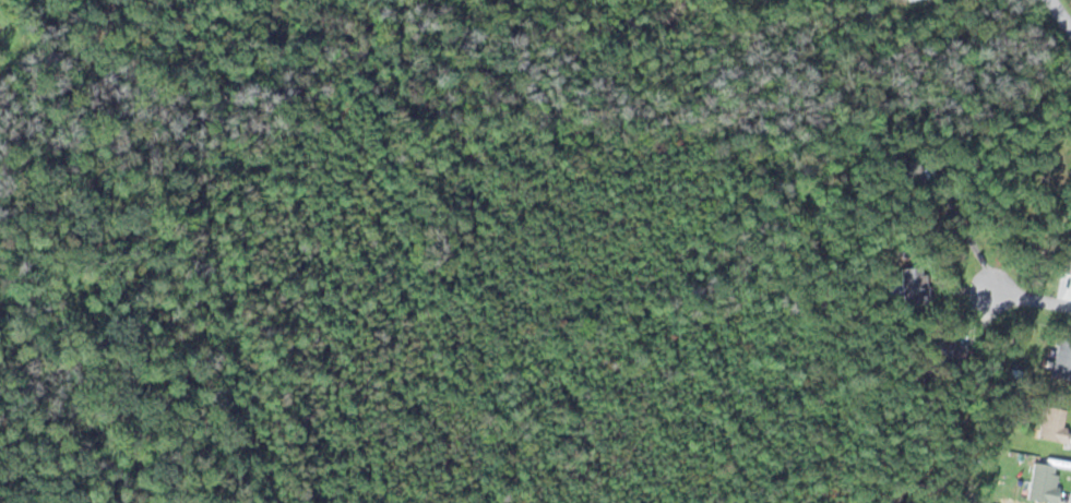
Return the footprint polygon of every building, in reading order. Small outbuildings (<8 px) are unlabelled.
[(924,265),(897,269),(904,307),(931,302),(924,265)] [(1056,338),(1049,376),(1070,380),(1070,341),(1056,338)] [(1070,429),(1061,427),(1065,410),(1041,405),(1034,438),(1067,445),(1070,429)] [(1060,467),(1033,462),(1026,500),(1042,502),(1054,502),(1060,467)]
